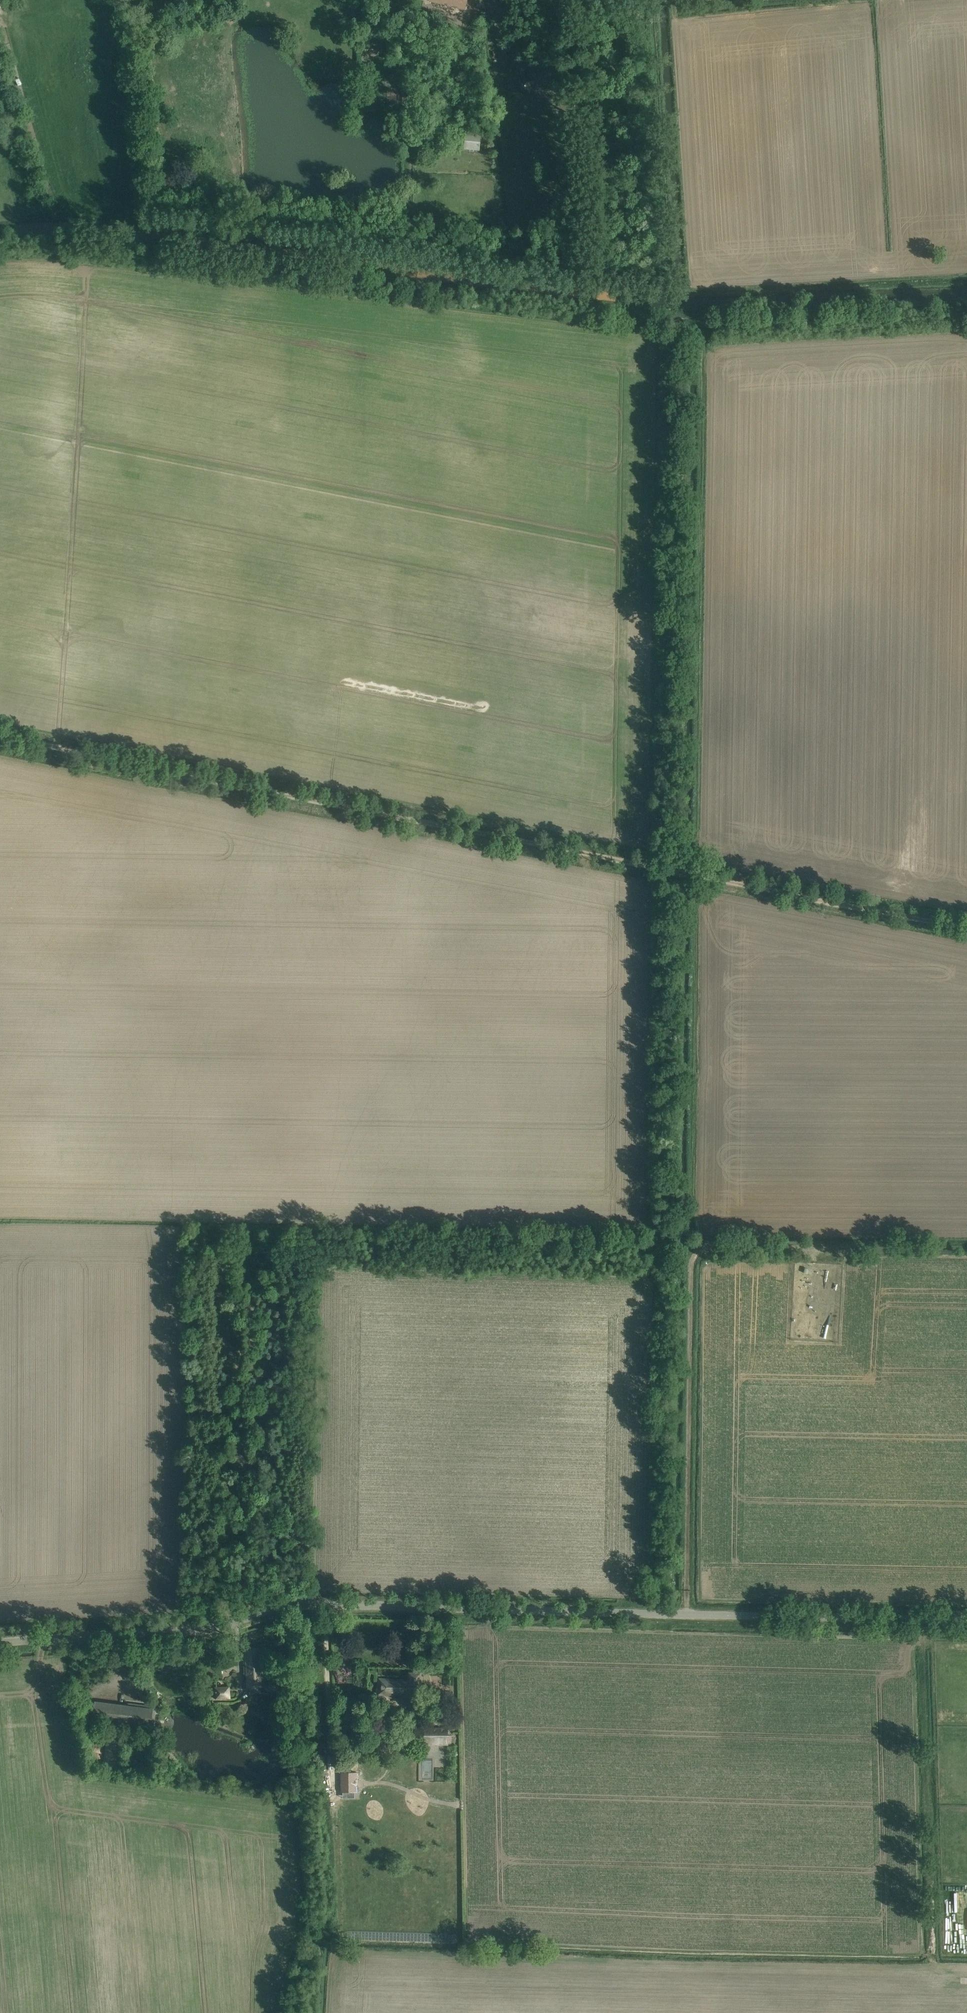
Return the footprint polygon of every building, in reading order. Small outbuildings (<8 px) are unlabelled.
[(479,149),(480,134),(466,132),(464,148),(479,149)] [(243,1660),(243,1675),(246,1675),(246,1680),(244,1680),(244,1687),(246,1687),(263,1687),(261,1648),(241,1649),(242,1660),(243,1660)] [(409,1694),(408,1701),(421,1701),(422,1692),(420,1692),(420,1673),(409,1673),(409,1680),(378,1679),(378,1693),(409,1694)] [(215,1687),(216,1699),(231,1698),(230,1686),(215,1687)] [(91,1725),(150,1732),(153,1709),(94,1701),(91,1725)] [(424,1743),(448,1743),(448,1727),(424,1727),(424,1743)]
